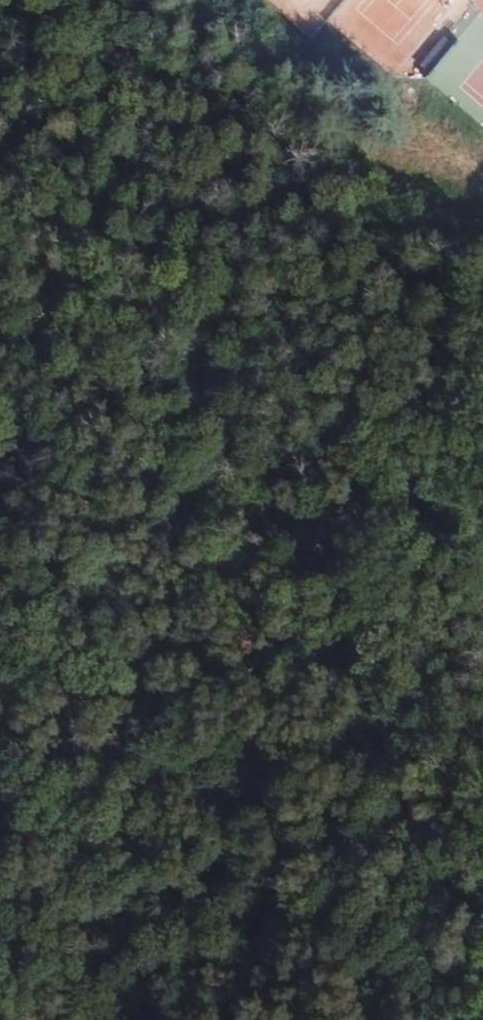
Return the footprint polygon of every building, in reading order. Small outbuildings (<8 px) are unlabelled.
[(443,36),(420,63),(428,70),(451,43),(443,36)]
